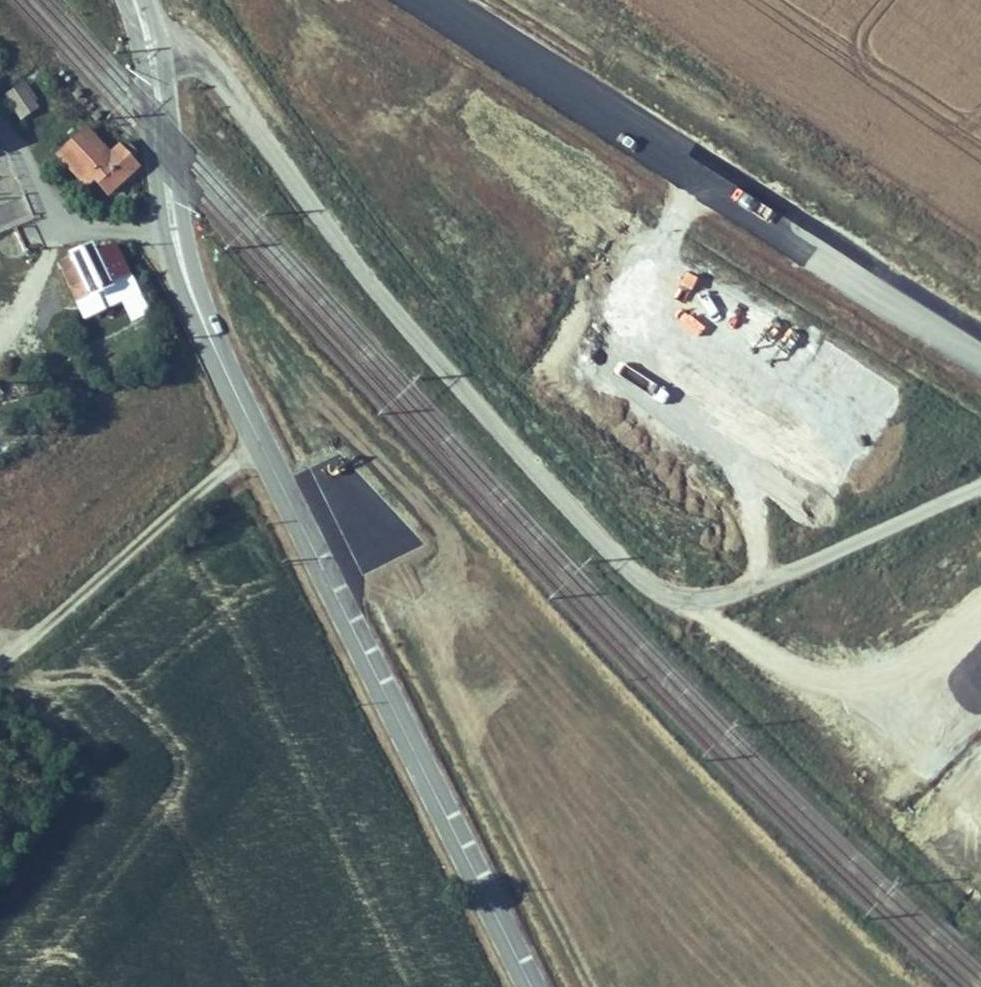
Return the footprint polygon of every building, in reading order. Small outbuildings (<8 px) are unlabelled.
[(25,80),(2,94),(17,120),(40,107),(25,80)] [(62,127),(52,135),(59,143),(69,135),(62,127)] [(64,155),(75,179),(83,172),(97,188),(127,161),(109,144),(102,152),(85,136),(64,155)] [(31,224),(19,183),(0,188),(0,190),(6,210),(0,212),(0,232),(31,224)] [(76,293),(99,282),(97,278),(118,267),(105,240),(77,255),(73,247),(45,261),(56,282),(67,275),(76,293)] [(125,281),(118,267),(97,278),(99,282),(103,292),(125,281)]
